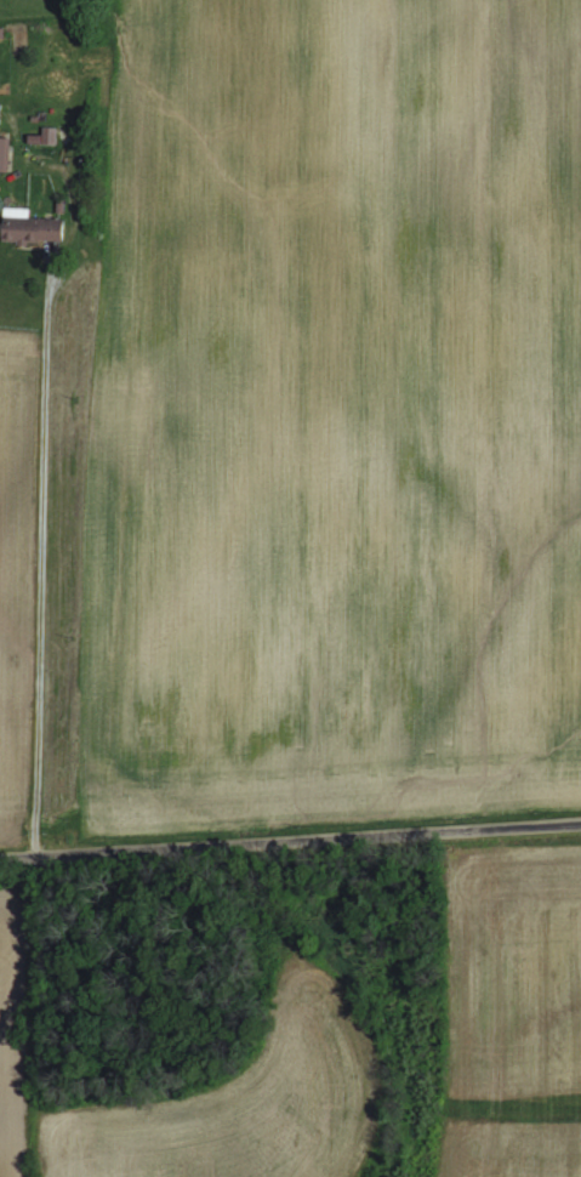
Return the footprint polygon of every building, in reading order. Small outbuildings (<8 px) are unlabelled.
[(27,219),(27,208),(0,208),(0,242),(62,243),(62,219),(27,219)]
